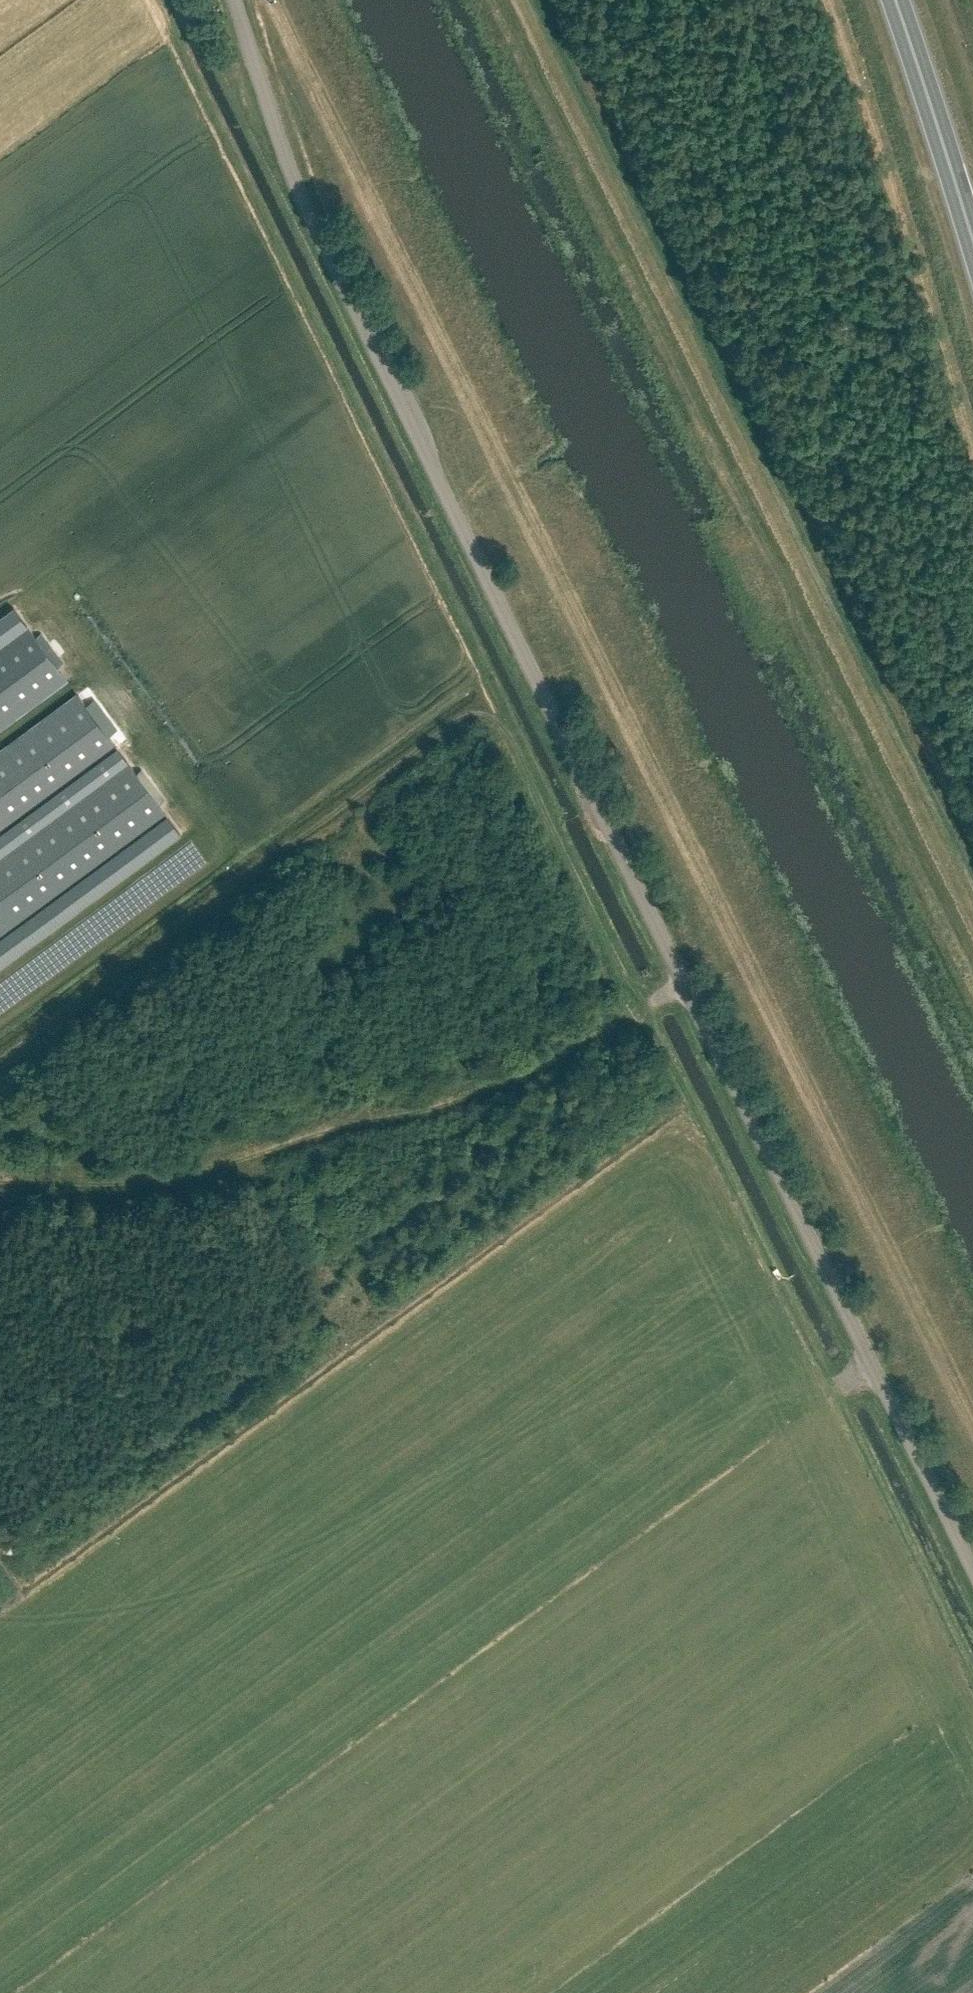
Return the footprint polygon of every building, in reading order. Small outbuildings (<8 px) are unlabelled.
[(0,645),(0,730),(68,680),(27,625),(0,645)] [(117,747),(77,692),(0,749),(0,833),(117,747)] [(165,811),(126,759),(0,852),(0,933),(165,811)]
